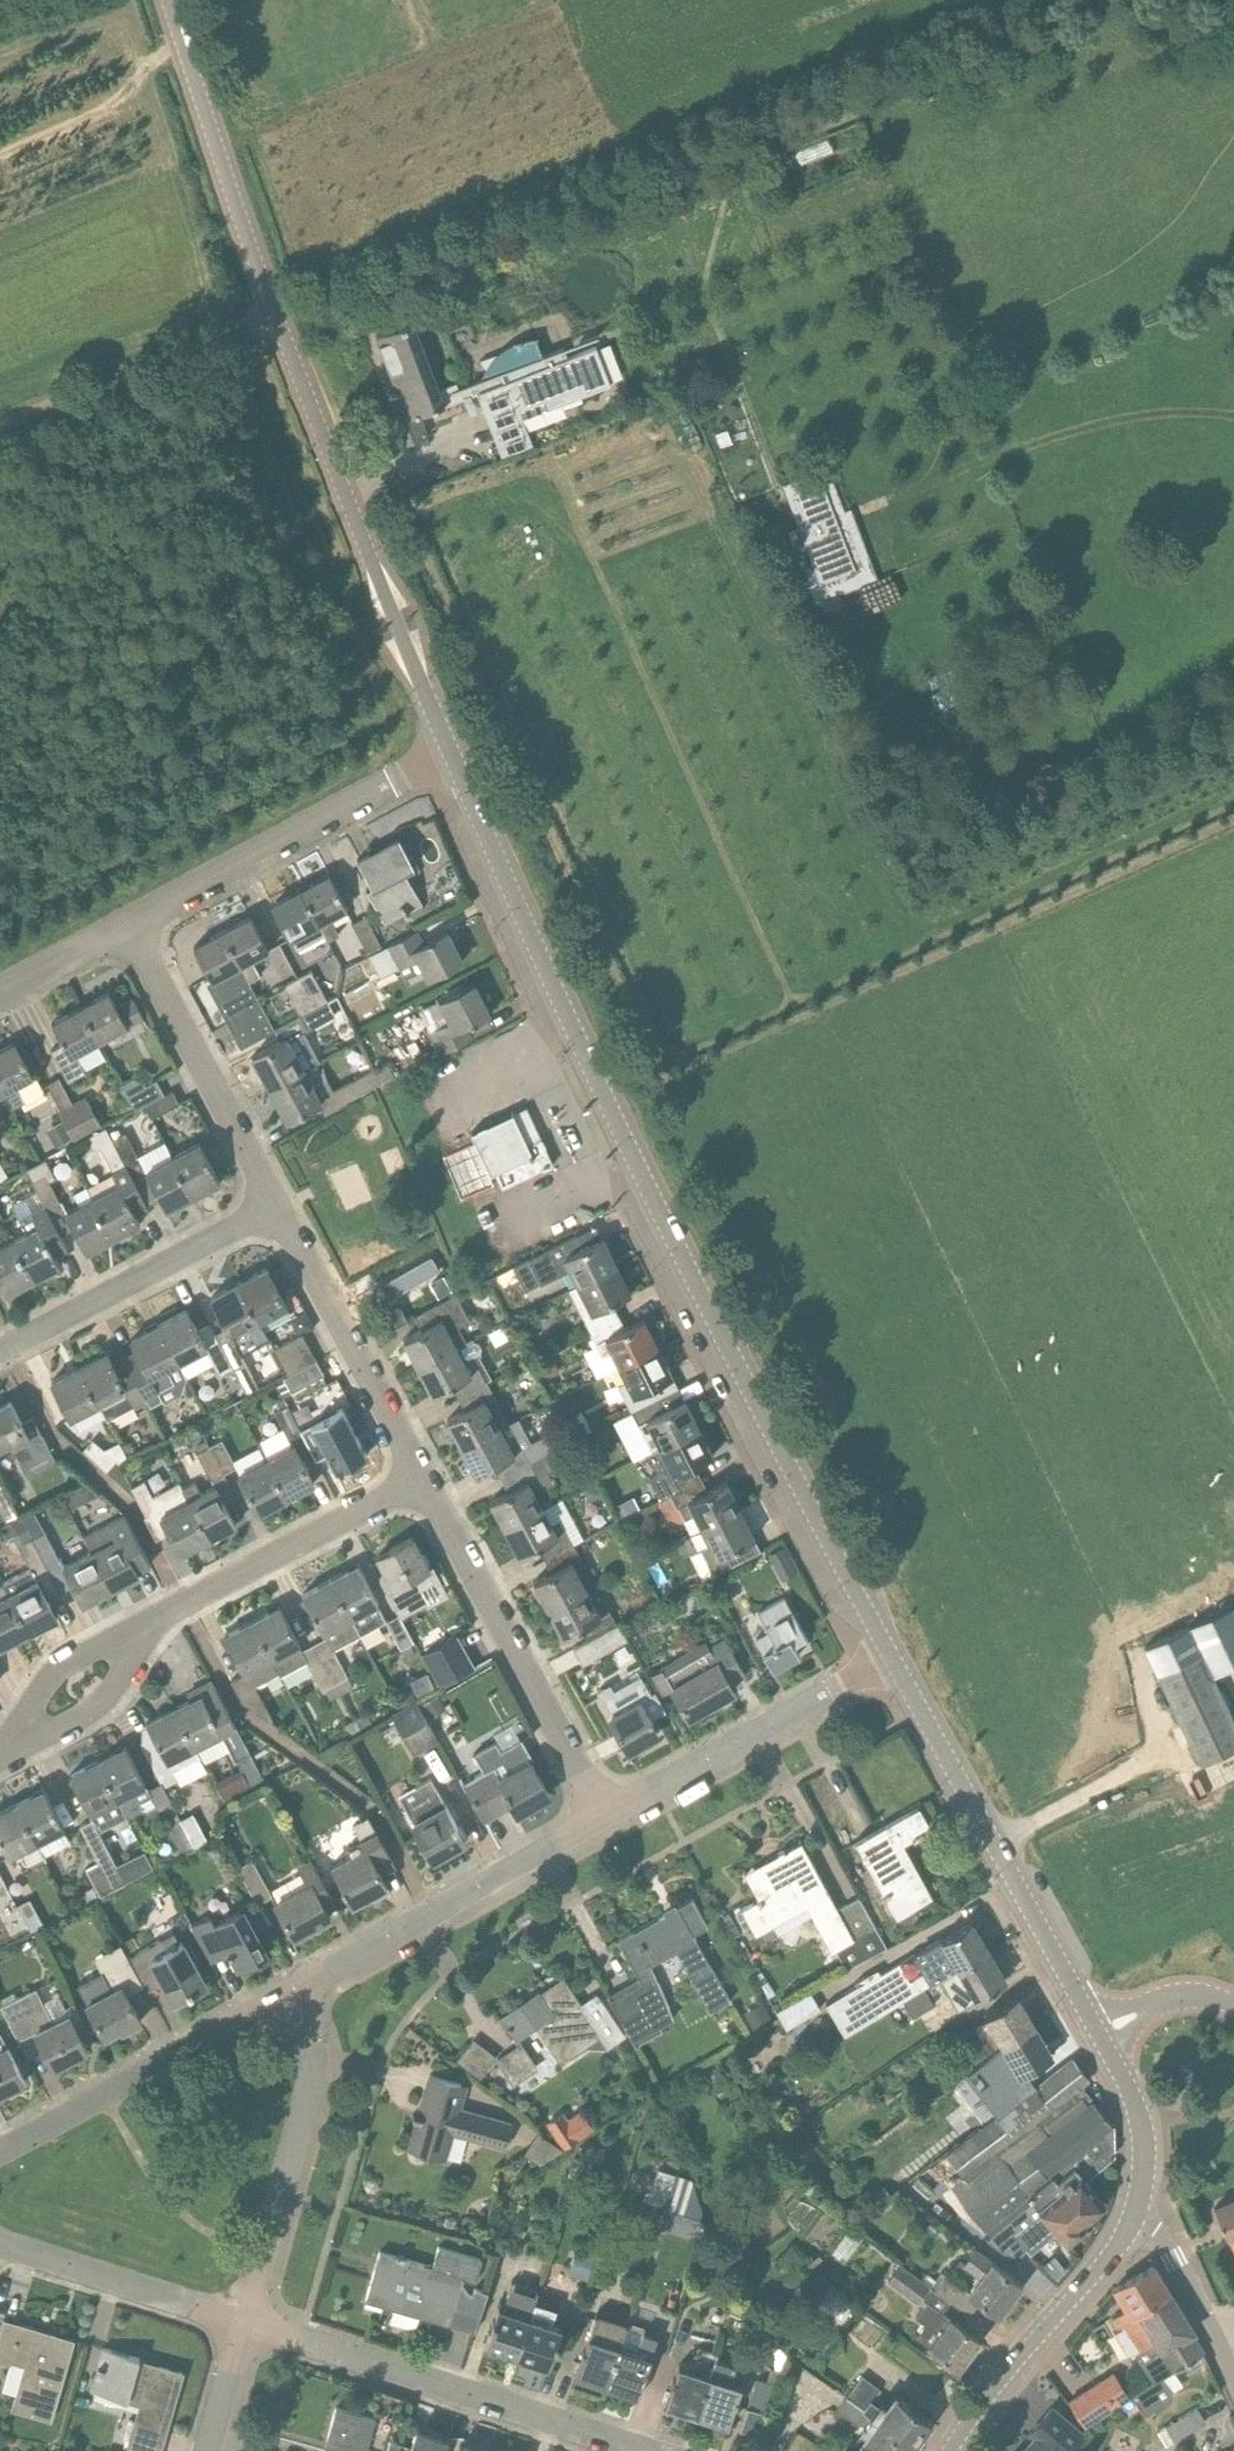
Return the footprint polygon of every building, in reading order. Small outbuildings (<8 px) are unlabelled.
[(832,137),(799,149),(804,162),(837,150),(832,137)] [(413,322),(376,336),(398,394),(389,397),(407,443),(427,435),(420,415),(445,405),(477,394),(491,430),(522,418),(519,408),(578,386),(567,358),(547,366),(536,337),(521,340),(507,347),(495,357),(486,369),(488,376),(459,388),(456,381),(438,388),(413,322)] [(782,484),(783,486),(787,484),(803,526),(788,532),(788,533),(789,533),(815,604),(878,581),(851,508),(831,516),(815,474),(819,472),(819,471),(782,484)] [(415,910),(423,906),(405,872),(414,867),(399,838),(357,860),(371,885),(366,888),(384,922),(413,907),(415,910)] [(301,890),(324,935),(325,934),(328,940),(339,934),(330,918),(346,909),(329,875),(301,890)] [(298,950),(324,935),(301,890),(272,905),(290,938),(291,938),(298,950)] [(351,923),(368,954),(382,948),(365,916),(351,923)] [(251,917),(222,932),(249,982),(260,975),(252,959),(268,950),(251,917)] [(417,932),(388,946),(382,948),(368,954),(380,978),(399,968),(399,969),(419,959),(429,978),(463,962),(447,930),(422,943),(417,932)] [(268,1034),(275,1030),(274,1028),(249,982),(222,932),(194,947),(220,997),(233,1020),(227,1023),(241,1048),(246,1046),(268,1034)] [(336,976),(365,1016),(385,1001),(356,961),(336,976)] [(311,970),(296,978),(314,1009),(328,1001),(311,970)] [(301,1016),(314,1009),(296,978),(284,985),(300,1014),(301,1016)] [(490,1015),(474,983),(440,1000),(450,1021),(431,1031),(442,1054),(470,1040),(464,1028),(490,1015)] [(99,1041),(143,1018),(133,998),(117,1007),(109,992),(81,1007),(99,1041)] [(328,1001),(314,1009),(301,1016),(300,1014),(274,1028),(275,1030),(280,1041),(252,1056),(269,1089),(304,1070),(289,1041),(308,1031),(334,1016),(338,1023),(348,1017),(337,997),(328,1001)] [(81,1007),(52,1023),(70,1057),(99,1041),(81,1007)] [(15,1042),(0,1051),(0,1083),(4,1091),(5,1091),(14,1107),(44,1091),(35,1075),(33,1076),(15,1042)] [(374,1071),(381,1083),(394,1077),(387,1064),(374,1071)] [(319,1103),(325,1114),(347,1103),(346,1102),(381,1083),(374,1071),(374,1069),(333,1090),(319,1097),(314,1087),(304,1070),(269,1089),(286,1121),(319,1103)] [(145,1105),(164,1096),(156,1080),(145,1086),(142,1080),(132,1078),(122,1084),(127,1095),(136,1110),(145,1105)] [(164,1096),(145,1105),(152,1118),(179,1104),(173,1091),(164,1096)] [(72,1103),(89,1135),(103,1128),(85,1095),(72,1103)] [(75,1143),(88,1136),(89,1135),(72,1103),(58,1111),(75,1143)] [(513,1113),(471,1133),(490,1174),(494,1173),(502,1189),(553,1165),(541,1138),(528,1144),(513,1113)] [(62,1122),(49,1129),(58,1146),(72,1139),(62,1122)] [(119,1185),(93,1199),(113,1238),(116,1236),(117,1238),(136,1229),(137,1228),(136,1226),(140,1224),(132,1209),(145,1202),(112,1139),(108,1132),(105,1126),(103,1128),(89,1135),(88,1136),(95,1149),(100,1146),(119,1185)] [(112,1139),(121,1134),(117,1128),(108,1132),(112,1139)] [(121,1134),(112,1139),(145,1202),(147,1205),(160,1198),(166,1210),(170,1208),(171,1210),(190,1201),(191,1200),(190,1198),(194,1196),(174,1156),(145,1172),(125,1133),(121,1134)] [(220,1182),(200,1143),(174,1156),(194,1196),(196,1195),(197,1197),(216,1187),(216,1188),(217,1187),(216,1184),(220,1182)] [(26,1169),(45,1206),(46,1206),(61,1235),(74,1228),(86,1252),(90,1250),(91,1252),(110,1242),(110,1243),(111,1242),(110,1239),(113,1238),(93,1199),(87,1187),(73,1194),(80,1206),(66,1213),(61,1202),(60,1202),(49,1182),(56,1178),(46,1158),(26,1169)] [(9,1178),(0,1161),(0,1183),(9,1178)] [(67,1246),(61,1235),(46,1206),(45,1206),(20,1220),(27,1234),(14,1240),(34,1279),(36,1278),(37,1280),(56,1271),(57,1270),(56,1268),(60,1266),(54,1254),(67,1246)] [(570,1267),(578,1283),(616,1264),(602,1237),(582,1247),(576,1235),(549,1248),(528,1258),(540,1282),(570,1267)] [(34,1279),(14,1240),(0,1248),(0,1282),(6,1294),(10,1292),(11,1294),(13,1293),(31,1283),(30,1281),(34,1279)] [(431,1256),(381,1284),(389,1299),(439,1271),(431,1256)] [(577,1304),(590,1328),(617,1315),(611,1303),(631,1293),(616,1264),(578,1283),(569,1288),(577,1304)] [(238,1283),(259,1320),(287,1306),(267,1268),(238,1283)] [(439,1297),(450,1291),(443,1278),(432,1284),(439,1297)] [(211,1297),(231,1335),(240,1353),(269,1339),(259,1320),(238,1283),(211,1297)] [(418,1367),(456,1347),(457,1348),(466,1344),(457,1327),(469,1320),(456,1295),(443,1302),(416,1316),(423,1329),(404,1339),(418,1367)] [(388,1311),(390,1314),(397,1327),(408,1321),(399,1305),(388,1311)] [(178,1362),(206,1347),(219,1374),(233,1368),(210,1325),(198,1332),(187,1310),(159,1324),(178,1362)] [(624,1329),(617,1315),(590,1328),(602,1354),(612,1349),(620,1365),(657,1346),(643,1319),(624,1329)] [(125,1357),(146,1399),(150,1406),(163,1400),(159,1391),(175,1383),(167,1368),(178,1362),(159,1324),(131,1339),(137,1350),(125,1357)] [(274,1348),(288,1374),(316,1360),(302,1334),(274,1348)] [(457,1348),(456,1347),(418,1367),(433,1395),(452,1385),(459,1398),(485,1382),(480,1372),(485,1369),(479,1357),(481,1356),(480,1354),(481,1349),(479,1345),(474,1343),(473,1341),(474,1341),(473,1340),(466,1344),(457,1348)] [(619,1386),(632,1411),(659,1398),(652,1385),(672,1375),(657,1346),(620,1365),(628,1381),(619,1386)] [(112,1363),(107,1352),(80,1366),(101,1403),(99,1404),(108,1420),(134,1408),(140,1404),(139,1402),(146,1399),(125,1357),(112,1363)] [(316,1360),(288,1374),(275,1381),(283,1397),(324,1375),(316,1360)] [(540,1382),(560,1373),(554,1361),(535,1370),(540,1382)] [(246,1363),(234,1369),(247,1396),(260,1389),(246,1363)] [(71,1419),(99,1404),(101,1403),(80,1366),(51,1381),(71,1419)] [(447,1420),(462,1448),(500,1427),(500,1428),(508,1424),(499,1408),(485,1382),(459,1398),(466,1410),(447,1420)] [(653,1451),(662,1447),(699,1429),(685,1400),(665,1411),(659,1398),(632,1411),(644,1435),(653,1451)] [(20,1463),(27,1476),(56,1462),(43,1437),(32,1442),(11,1402),(0,1408),(0,1447),(9,1442),(11,1447),(20,1463)] [(287,1405),(274,1411),(284,1431),(289,1440),(290,1439),(302,1433),(287,1405)] [(367,1456),(350,1424),(349,1424),(342,1409),(312,1425),(320,1439),(319,1440),(336,1472),(367,1456)] [(198,1426),(191,1429),(194,1437),(201,1434),(198,1426)] [(495,1465),(502,1478),(529,1464),(529,1463),(524,1454),(516,1439),(508,1443),(500,1428),(500,1427),(462,1448),(476,1476),(495,1465)] [(673,1493),(700,1479),(694,1466),(713,1457),(699,1429),(662,1447),(653,1451),(644,1456),(658,1471),(662,1470),(673,1493)] [(258,1444),(267,1461),(285,1499),(314,1484),(294,1447),(290,1439),(289,1440),(284,1431),(258,1444)] [(104,1449),(93,1439),(83,1450),(106,1472),(116,1461),(119,1463),(128,1459),(119,1442),(104,1449)] [(222,1439),(209,1445),(223,1473),(236,1467),(222,1439)] [(211,1479),(223,1473),(209,1445),(196,1452),(211,1479)] [(582,1455),(591,1473),(604,1466),(595,1448),(582,1455)] [(505,1529),(542,1509),(535,1496),(555,1485),(548,1472),(553,1469),(545,1454),(529,1463),(529,1464),(502,1478),(509,1491),(490,1501),(505,1529)] [(285,1499),(267,1461),(239,1475),(258,1513),(285,1499)] [(6,1524),(20,1516),(0,1479),(0,1511),(6,1524)] [(695,1512),(703,1529),(740,1510),(726,1482),(707,1492),(700,1479),(673,1493),(658,1501),(666,1516),(682,1519),(685,1517),(695,1512)] [(180,1553),(208,1539),(178,1482),(152,1495),(144,1480),(131,1487),(146,1515),(144,1516),(154,1535),(167,1528),(180,1553)] [(216,1486),(201,1494),(195,1482),(183,1488),(179,1481),(178,1482),(208,1539),(236,1524),(216,1486)] [(70,1491),(78,1506),(99,1494),(86,1482),(70,1491)] [(594,1482),(581,1488),(588,1501),(601,1495),(594,1482)] [(542,1509),(505,1529),(520,1557),(539,1546),(545,1559),(573,1545),(573,1546),(584,1539),(562,1499),(543,1509),(542,1509)] [(755,1538),(740,1510),(703,1529),(711,1544),(701,1549),(714,1575),(742,1561),(735,1548),(755,1538)] [(656,1517),(637,1511),(631,1528),(650,1535),(656,1517)] [(33,1537),(45,1531),(35,1512),(23,1518),(28,1528),(33,1537)] [(91,1551),(111,1590),(139,1575),(137,1572),(150,1565),(124,1515),(103,1526),(83,1536),(91,1551)] [(33,1537),(28,1528),(23,1518),(22,1516),(20,1516),(6,1524),(2,1526),(8,1539),(16,1535),(20,1543),(33,1537)] [(45,1531),(33,1537),(60,1592),(73,1586),(83,1604),(111,1590),(91,1551),(65,1565),(63,1566),(59,1558),(45,1531)] [(31,1568),(11,1578),(3,1582),(30,1632),(57,1618),(47,1599),(60,1592),(33,1537),(20,1543),(18,1544),(31,1568)] [(400,1586),(425,1572),(428,1570),(411,1537),(378,1555),(387,1572),(379,1576),(399,1614),(411,1608),(400,1586)] [(573,1546),(573,1545),(545,1559),(552,1572),(533,1582),(548,1610),(586,1590),(578,1575),(586,1570),(573,1546)] [(787,1559),(781,1548),(770,1554),(776,1565),(787,1559)] [(358,1565),(330,1580),(360,1635),(386,1621),(377,1605),(378,1604),(358,1565)] [(333,1649),(360,1635),(330,1580),(302,1594),(323,1634),(324,1633),(326,1637),(314,1643),(335,1683),(347,1677),(333,1649)] [(2,1647),(30,1632),(3,1582),(0,1584),(0,1648),(2,1647)] [(594,1605),(586,1590),(548,1610),(563,1638),(583,1627),(589,1640),(616,1626),(603,1601),(594,1605)] [(755,1639),(762,1652),(773,1670),(800,1655),(794,1644),(806,1637),(785,1598),(757,1612),(768,1631),(755,1639)] [(280,1607),(252,1621),(272,1659),(280,1675),(307,1661),(323,1690),(335,1683),(314,1643),(301,1650),(300,1646),(300,1645),(280,1607)] [(386,1621),(387,1622),(401,1648),(413,1642),(399,1614),(386,1621)] [(272,1659),(252,1621),(224,1636),(244,1673),(231,1680),(241,1701),(270,1723),(273,1719),(255,1685),(265,1679),(258,1666),(272,1659)] [(573,1649),(583,1666),(626,1642),(617,1625),(616,1626),(589,1640),(573,1649)] [(454,1634),(421,1654),(439,1686),(473,1667),(454,1634)] [(729,1683),(740,1677),(721,1642),(709,1649),(706,1643),(663,1667),(664,1668),(652,1675),(662,1693),(671,1688),(688,1717),(734,1692),(729,1683)] [(402,1648),(407,1657),(416,1653),(410,1643),(404,1647),(402,1648)] [(1200,1764),(1233,1748),(1233,1721),(1202,1653),(1158,1674),(1200,1764)] [(615,1689),(612,1683),(597,1691),(611,1717),(608,1719),(626,1752),(658,1735),(655,1729),(657,1728),(652,1720),(666,1712),(655,1693),(652,1696),(640,1675),(615,1689)] [(193,1748),(222,1733),(252,1787),(264,1781),(212,1682),(198,1689),(201,1695),(173,1709),(193,1748)] [(410,1690),(395,1699),(400,1708),(416,1699),(410,1690)] [(437,1695),(421,1704),(429,1718),(445,1710),(437,1695)] [(416,1702),(392,1715),(412,1750),(435,1737),(416,1702)] [(199,1757),(193,1748),(173,1709),(146,1723),(153,1737),(140,1744),(160,1783),(161,1782),(164,1787),(178,1780),(173,1771),(199,1757)] [(366,1712),(353,1720),(360,1733),(374,1725),(366,1712)] [(360,1733),(353,1720),(344,1725),(352,1737),(360,1733)] [(483,1771),(475,1776),(462,1783),(484,1822),(485,1821),(511,1807),(515,1815),(549,1796),(531,1763),(534,1761),(522,1739),(501,1750),(497,1743),(474,1755),(483,1771)] [(143,1810),(134,1792),(146,1786),(125,1747),(98,1761),(127,1817),(143,1810)] [(98,1831),(127,1817),(98,1761),(70,1776),(92,1819),(79,1826),(98,1862),(113,1890),(126,1883),(98,1831)] [(455,1827),(457,1826),(430,1779),(416,1787),(422,1797),(404,1807),(434,1860),(435,1860),(435,1859),(464,1842),(455,1827)] [(148,1789),(151,1796),(183,1855),(196,1849),(187,1832),(181,1821),(164,1787),(161,1782),(160,1783),(148,1789)] [(44,1789),(16,1804),(36,1842),(37,1842),(44,1856),(70,1842),(63,1828),(64,1828),(44,1789)] [(21,1850),(28,1864),(44,1856),(37,1842),(36,1842),(16,1804),(0,1812),(0,1840),(9,1857),(21,1850)] [(897,1916),(932,1897),(909,1854),(905,1857),(899,1846),(913,1838),(913,1840),(923,1834),(922,1831),(919,1832),(909,1813),(856,1841),(897,1916)] [(394,1866),(367,1817),(352,1825),(361,1840),(344,1849),(347,1854),(330,1864),(342,1885),(340,1886),(352,1906),(371,1895),(372,1897),(386,1889),(389,1893),(391,1892),(381,1874),(394,1866)] [(187,1832),(196,1849),(208,1843),(199,1826),(187,1832)] [(752,1926),(756,1933),(807,1906),(832,1952),(835,1950),(847,1969),(886,1948),(876,1929),(859,1900),(839,1911),(801,1843),(785,1852),(784,1850),(778,1853),(785,1866),(773,1872),(771,1869),(749,1881),(758,1899),(742,1908),(744,1912),(752,1926)] [(275,1904),(295,1937),(330,1917),(322,1903),(332,1897),(312,1860),(298,1868),(307,1886),(275,1904)] [(258,1905),(273,1897),(253,1861),(238,1869),(258,1905)] [(86,1869),(101,1897),(113,1890),(98,1862),(86,1869)] [(0,1872),(0,1901),(12,1896),(0,1872)] [(44,1926),(30,1898),(17,1904),(32,1932),(44,1926)] [(672,2018),(655,1976),(649,1959),(673,1946),(711,2013),(731,2002),(693,1933),(707,1926),(693,1899),(617,1941),(641,1983),(609,2000),(631,2040),(672,2018)] [(232,1957),(237,1968),(267,1952),(243,1908),(214,1924),(211,1918),(193,1929),(211,1962),(226,1953),(229,1958),(232,1957)] [(737,1916),(745,1930),(752,1926),(744,1912),(737,1916)] [(845,2034),(904,1999),(923,1988),(924,1989),(941,1979),(940,1977),(989,1948),(981,1935),(979,1936),(970,1921),(914,1954),(881,1973),(879,1969),(856,1982),(858,1985),(826,2004),(845,2034)] [(159,1975),(174,2003),(206,1985),(182,1942),(180,1943),(174,1933),(129,1958),(143,1984),(159,1975)] [(120,1945),(125,1954),(138,1947),(134,1938),(120,1945)] [(940,1977),(941,1979),(951,1995),(966,1986),(974,1998),(976,1997),(1005,1980),(996,1965),(998,1964),(989,1948),(940,1977)] [(102,1973),(101,1973),(77,1987),(105,2037),(108,2036),(109,2039),(140,2021),(125,1996),(144,1985),(143,1984),(129,1958),(128,1957),(101,1972),(102,1973)] [(599,2035),(558,1974),(557,1975),(562,1982),(542,1996),(539,1991),(538,1992),(539,1994),(503,2018),(501,2016),(500,2017),(515,2039),(539,2023),(564,2059),(599,2035)] [(586,1987),(576,1993),(580,2000),(590,1994),(586,1987)] [(932,2003),(924,1989),(923,1988),(904,1999),(913,2015),(932,2003)] [(786,2028),(820,2009),(810,1992),(776,2011),(786,2028)] [(36,2034),(53,2068),(86,2051),(80,2038),(89,2033),(73,2002),(69,2005),(74,2015),(54,2025),(44,2004),(34,2009),(26,1994),(1,2007),(19,2043),(36,2034)] [(986,2019),(993,2032),(981,2039),(967,2050),(977,2064),(1002,2046),(1001,2045),(1035,2025),(1017,1995),(983,2015),(986,2019)] [(772,2020),(764,2002),(744,2011),(753,2029),(772,2020)] [(1053,2056),(1035,2025),(1001,2045),(1002,2046),(1013,2063),(980,2090),(998,2114),(1034,2087),(1024,2073),(1053,2056)] [(484,2075),(500,2054),(476,2037),(460,2058),(484,2075)] [(514,2082),(535,2068),(521,2047),(500,2061),(514,2082)] [(25,2082),(8,2048),(0,2052),(0,2094),(25,2082)] [(1114,2155),(1113,2125),(1082,2086),(1090,2079),(1073,2057),(1034,2087),(998,2114),(999,2114),(948,2155),(946,2153),(902,2187),(909,2196),(936,2175),(955,2198),(959,2194),(992,2236),(1033,2201),(1028,2195),(1050,2174),(1055,2179),(1072,2165),(1076,2170),(1080,2166),(1085,2170),(1093,2163),(1098,2169),(1114,2155)] [(1180,2084),(1187,2088),(1195,2072),(1182,2065),(1173,2081),(1180,2084)] [(417,2119),(409,2148),(446,2160),(454,2132),(505,2147),(511,2126),(455,2110),(462,2085),(429,2077),(420,2108),(424,2109),(422,2117),(413,2114),(412,2118),(417,2119)] [(741,2093),(735,2083),(716,2094),(722,2104),(741,2093)] [(563,2150),(594,2131),(585,2117),(571,2125),(567,2119),(563,2113),(546,2123),(563,2150)] [(539,2133),(524,2153),(540,2163),(549,2159),(558,2145),(539,2133)] [(1048,2219),(1066,2241),(1084,2226),(1081,2222),(1104,2203),(1085,2179),(1085,2170),(1080,2166),(1076,2170),(1072,2165),(1055,2179),(1050,2174),(1028,2195),(1033,2201),(1048,2219)] [(648,2201),(664,2207),(675,2175),(658,2169),(648,2201)] [(693,2181),(675,2175),(664,2207),(699,2218),(701,2209),(693,2181)] [(378,2187),(376,2180),(367,2179),(364,2185),(367,2192),(374,2192),(378,2187)] [(1214,2208),(1228,2238),(1230,2237),(1233,2246),(1233,2199),(1214,2208)] [(1027,2250),(1015,2237),(1022,2231),(1027,2237),(1048,2219),(1033,2201),(992,2236),(987,2240),(1014,2260),(1027,2250)] [(720,2249),(705,2244),(699,2261),(714,2266),(720,2249)] [(365,2301),(449,2325),(463,2277),(475,2281),(481,2259),(439,2247),(433,2267),(405,2259),(405,2257),(397,2254),(396,2257),(379,2252),(365,2301)] [(999,2315),(1022,2285),(975,2250),(964,2265),(980,2278),(970,2291),(947,2274),(934,2290),(950,2301),(969,2315),(980,2301),(999,2315)] [(587,2280),(593,2257),(573,2252),(567,2274),(587,2280)] [(1061,2271),(1050,2259),(1041,2266),(1052,2278),(1053,2279),(1061,2272),(1061,2271)] [(927,2301),(927,2300),(934,2290),(900,2264),(888,2280),(918,2303),(922,2298),(922,2297),(927,2301)] [(1138,2314),(1170,2294),(1153,2266),(1115,2287),(1130,2312),(1113,2323),(1132,2354),(1134,2353),(1135,2355),(1155,2343),(1138,2314)] [(488,2346),(517,2356),(535,2301),(539,2289),(511,2281),(503,2309),(498,2307),(485,2348),(487,2348),(488,2346)] [(735,2293),(730,2312),(745,2316),(750,2297),(735,2293)] [(1172,2393),(1162,2377),(1203,2352),(1191,2332),(1193,2331),(1170,2294),(1138,2314),(1155,2343),(1135,2355),(1153,2381),(1132,2395),(1142,2412),(1172,2393)] [(980,2340),(942,2312),(927,2300),(927,2301),(914,2317),(925,2324),(916,2337),(929,2347),(959,2368),(980,2340)] [(559,2308),(535,2301),(517,2356),(547,2365),(546,2368),(548,2368),(561,2328),(554,2325),(559,2308)] [(596,2312),(576,2377),(577,2378),(578,2375),(607,2385),(628,2323),(601,2314),(596,2312)] [(54,2408),(74,2340),(4,2320),(0,2335),(0,2361),(24,2368),(13,2407),(51,2418),(54,2408)] [(637,2397),(638,2397),(657,2336),(643,2332),(644,2328),(628,2323),(607,2385),(637,2395),(637,2397)] [(119,2353),(103,2348),(103,2350),(105,2350),(94,2390),(92,2389),(91,2390),(149,2407),(144,2423),(136,2421),(127,2450),(160,2450),(182,2373),(139,2360),(139,2358),(119,2353)] [(711,2375),(698,2414),(728,2424),(727,2426),(728,2427),(742,2385),(730,2382),(735,2366),(715,2359),(710,2375),(711,2375)] [(679,2365),(666,2406),(667,2407),(668,2404),(698,2414),(711,2375),(710,2375),(679,2365)] [(862,2375),(846,2397),(915,2448),(931,2426),(929,2425),(932,2421),(895,2394),(885,2408),(881,2405),(879,2407),(870,2401),(880,2389),(862,2375)] [(756,2377),(747,2407),(766,2413),(775,2383),(756,2377)] [(1102,2381),(1069,2402),(1085,2426),(1117,2405),(1102,2381)] [(915,2448),(846,2397),(833,2414),(860,2433),(854,2441),(858,2445),(866,2450),(913,2450),(915,2448)] [(1023,2450),(1067,2450),(1082,2433),(1052,2407),(1030,2433),(1035,2437),(1023,2450)] [(1167,2445),(1185,2434),(1206,2422),(1197,2407),(1158,2430),(1167,2445)] [(375,2419),(336,2408),(328,2437),(332,2438),(329,2450),(324,2449),(324,2450),(366,2450),(375,2419)] [(448,2440),(417,2430),(409,2450),(444,2450),(448,2440)] [(401,2443),(390,2440),(387,2450),(399,2450),(401,2443)]
